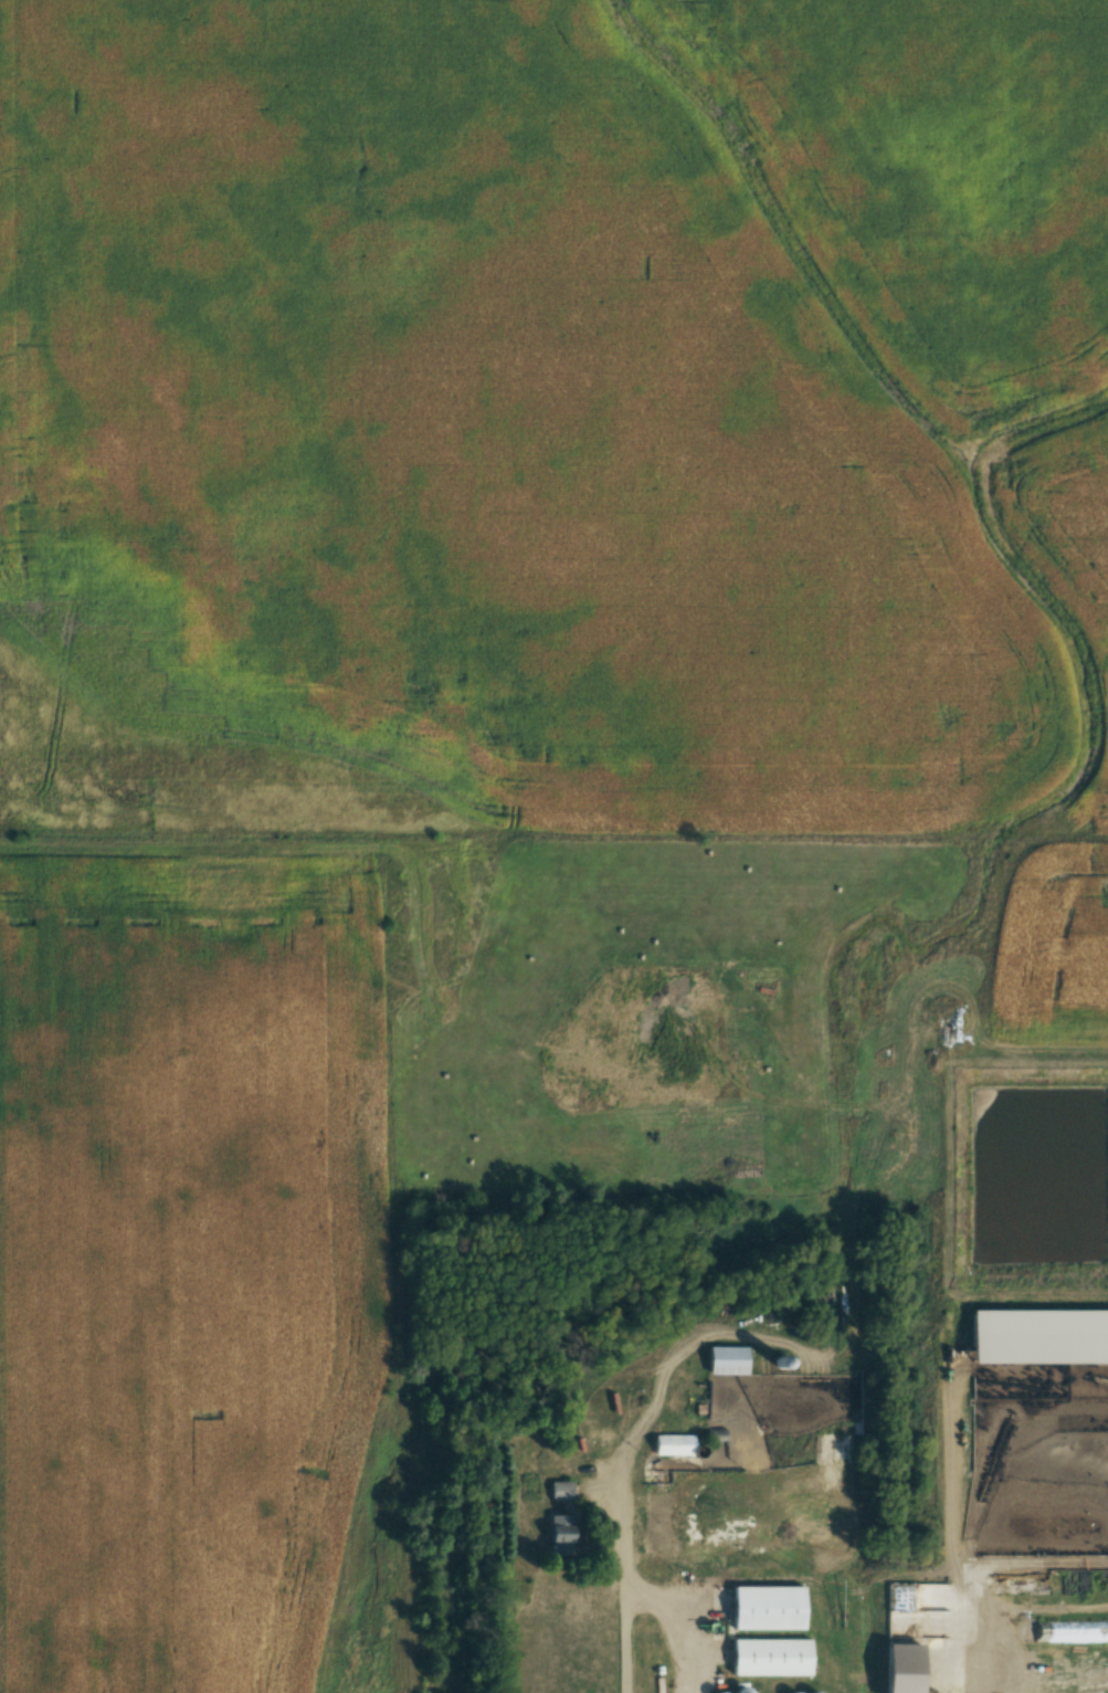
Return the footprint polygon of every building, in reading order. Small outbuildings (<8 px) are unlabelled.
[(744,1376),(744,1348),(705,1348),(705,1376),(744,1376)] [(686,1455),(687,1437),(676,1436),(674,1454),(686,1455)] [(551,1499),(571,1499),(571,1484),(555,1484),(555,1490),(551,1490),(551,1499)] [(567,1539),(567,1516),(548,1516),(548,1539),(567,1539)] [(805,1631),(805,1587),(728,1587),(728,1631),(805,1631)] [(729,1676),(810,1677),(811,1640),(729,1639),(729,1676)]
